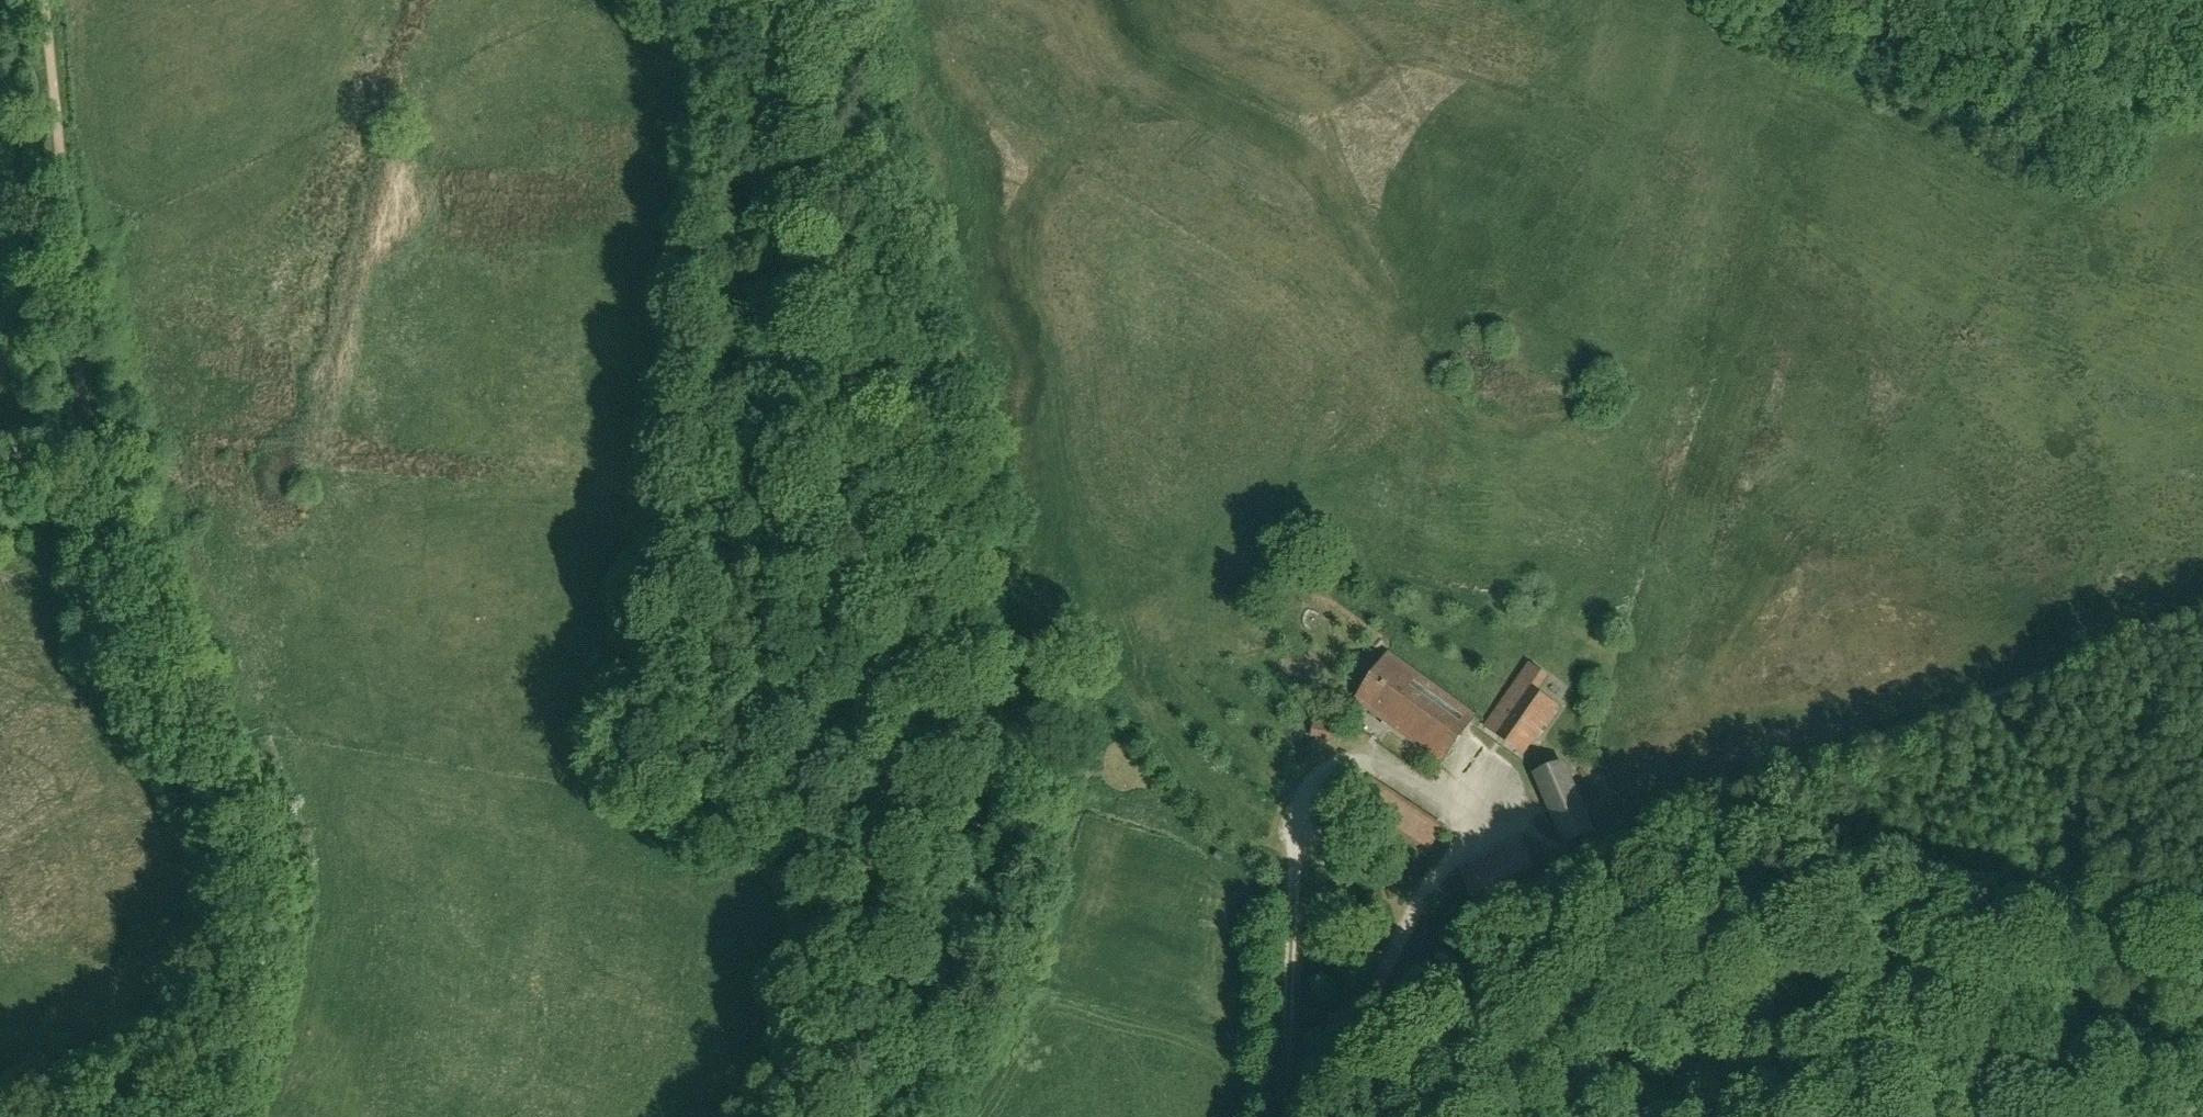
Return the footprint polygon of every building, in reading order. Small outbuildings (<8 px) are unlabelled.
[(1349,697),(1446,768),(1480,722),(1383,651),(1349,697)] [(1535,671),(1490,733),(1527,760),(1561,713),(1541,698),(1552,683),(1535,671)] [(1330,739),(1332,724),(1309,722),(1307,736),(1330,739)] [(1594,834),(1564,764),(1538,775),(1567,845),(1594,834)]
